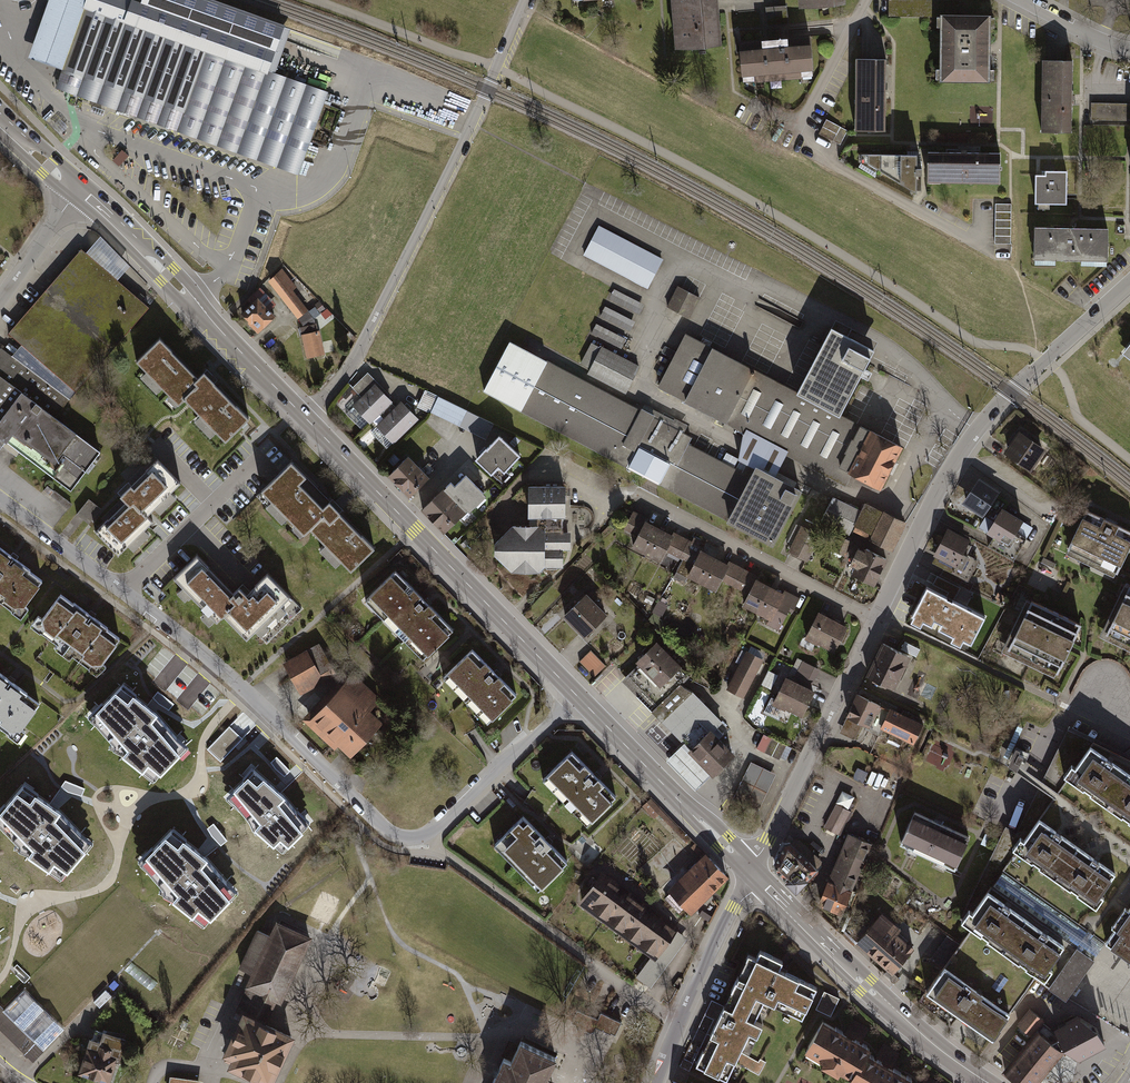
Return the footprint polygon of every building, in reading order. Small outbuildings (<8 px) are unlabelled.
[(86,0),(49,0),(28,59),(61,71),(68,51),(86,0)] [(67,94),(299,175),(328,92),(271,72),(284,35),(286,27),(208,0),(135,0),(135,1),(132,0),(86,0),(68,51),(61,71),(60,74),(54,89),(67,94)] [(674,47),(720,44),(718,0),(671,0),(674,47)] [(963,1),(890,1),(890,17),(939,17),(939,79),(988,79),(988,12),(963,12),(963,1)] [(784,6),(764,6),(764,25),(784,25),(784,6)] [(810,76),(807,34),(736,39),(739,82),(810,76)] [(885,130),(885,61),(855,61),(855,130),(885,130)] [(1041,131),(1071,131),(1071,63),(1042,63),(1041,131)] [(1093,105),(1093,122),(1129,123),(1129,105),(1093,105)] [(1003,155),(930,153),(929,181),(1002,183),(1003,155)] [(917,155),(861,155),(860,161),(916,191),(917,155)] [(1044,174),(1033,174),(1033,203),(1065,203),(1066,171),(1044,170),(1044,174)] [(584,255),(645,286),(661,255),(600,224),(584,255)] [(1106,260),(1107,231),(1035,230),(1034,259),(1106,260)] [(86,253),(80,248),(9,333),(20,342),(11,354),(70,397),(149,306),(118,280),(130,265),(98,239),(86,253)] [(265,278),(305,320),(313,313),(295,285),(299,281),(282,262),(265,278)] [(677,285),(666,305),(688,316),(699,297),(677,285)] [(258,289),(241,306),(259,325),(277,308),(258,289)] [(641,313),(645,301),(614,289),(609,301),(641,313)] [(633,328),(636,317),(605,307),(601,319),(633,328)] [(299,326),(305,358),(325,355),(320,322),(299,326)] [(592,333),(623,346),(627,336),(597,323),(592,333)] [(804,392),(686,329),(659,380),(744,425),(727,456),(753,469),(756,462),(773,471),(786,446),(839,474),(843,467),(866,423),(847,414),(804,392)] [(847,414),(880,352),(837,329),(804,392),(847,414)] [(179,405),(185,399),(225,439),(242,423),(248,416),(204,371),(198,378),(160,339),(136,362),(179,405)] [(639,408),(508,339),(482,388),(780,544),(809,490),(773,471),(756,462),(753,469),(727,456),(680,431),(686,419),(644,398),(639,408)] [(1116,357),(1129,367),(1129,339),(1116,357)] [(624,393),(641,363),(601,341),(584,371),(624,393)] [(6,440),(71,487),(99,449),(55,417),(70,397),(11,354),(0,346),(0,448),(6,440)] [(392,397),(376,379),(348,404),(364,422),(392,397)] [(493,422),(467,409),(438,396),(430,412),(486,438),(493,423),(493,422)] [(391,440),(417,413),(401,398),(375,425),(391,440)] [(900,441),(866,423),(843,467),(877,485),(900,441)] [(1042,448),(1014,430),(1000,451),(1028,469),(1042,448)] [(475,459),(502,483),(527,457),(499,433),(475,459)] [(157,457),(98,514),(102,519),(95,526),(112,543),(119,537),(124,542),(150,517),(144,511),(177,479),(157,457)] [(308,535),(313,529),(357,572),(381,548),(333,502),(326,509),(304,487),(313,477),(295,459),(263,492),(308,535)] [(391,478),(411,498),(430,480),(410,460),(391,478)] [(422,506),(446,531),(487,489),(463,466),(422,506)] [(982,515),(998,492),(979,478),(962,501),(982,515)] [(529,514),(538,514),(538,522),(512,521),(494,541),(493,553),(509,570),(536,570),(545,563),(563,563),(564,547),(572,547),(572,537),(572,530),(561,529),(562,514),(567,514),(566,480),(528,480),(529,514)] [(860,513),(833,498),(824,515),(851,530),(860,513)] [(888,550),(904,521),(866,501),(860,513),(851,530),(888,550)] [(1008,542),(1022,521),(1001,508),(988,530),(1008,542)] [(635,534),(630,544),(661,561),(667,550),(689,562),(700,541),(678,530),(674,537),(643,520),(645,516),(633,510),(623,528),(635,534)] [(1129,547),(1129,530),(1086,510),(1067,550),(1117,574),(1129,547)] [(806,560),(807,560),(821,534),(802,525),(789,551),(790,551),(806,560)] [(933,555),(955,566),(969,540),(947,528),(933,555)] [(828,547),(845,556),(853,542),(836,533),(828,547)] [(852,573),(875,585),(888,558),(865,546),(864,549),(859,546),(851,563),(855,566),(852,573)] [(16,613),(42,579),(0,547),(0,601),(16,613)] [(758,577),(728,561),(726,565),(702,552),(688,578),(718,593),(723,583),(747,596),(741,607),(776,626),(781,617),(787,620),(799,597),(787,590),(783,598),(755,583),(758,577)] [(196,556),(175,577),(218,620),(228,609),(251,632),(280,603),(265,589),(257,597),(251,591),(247,595),(238,585),(232,591),(196,556)] [(954,598),(961,586),(938,574),(932,586),(954,598)] [(371,601),(431,658),(456,632),(397,575),(371,601)] [(1129,584),(1108,633),(1129,643),(1129,584)] [(957,595),(966,600),(971,591),(962,586),(957,595)] [(971,643),(985,617),(927,587),(913,615),(932,625),(934,620),(941,623),(938,628),(952,636),(953,634),(971,643)] [(35,622),(92,664),(117,631),(60,589),(35,622)] [(566,613),(589,638),(612,618),(589,592),(566,613)] [(1065,676),(1089,627),(1037,601),(1012,650),(1065,676)] [(847,624),(819,610),(806,638),(834,651),(847,624)] [(655,688),(684,662),(658,634),(629,660),(655,688)] [(910,654),(883,642),(868,675),(895,688),(910,654)] [(606,660),(591,646),(578,658),(593,673),(606,660)] [(745,694),(766,655),(748,646),(728,685),(745,694)] [(318,648),(284,667),(301,698),(336,679),(318,648)] [(447,672),(493,718),(516,695),(470,649),(447,672)] [(774,702),(800,715),(814,688),(810,686),(820,666),(798,654),(774,702)] [(15,734),(40,699),(13,679),(0,670),(0,723),(15,734)] [(773,687),(778,673),(769,670),(763,684),(773,687)] [(381,699),(355,675),(308,725),(334,749),(338,745),(351,757),(383,722),(370,710),(381,699)] [(929,681),(922,695),(932,700),(939,686),(929,681)] [(685,686),(656,713),(666,724),(684,743),(690,748),(712,727),(718,721),(685,686)] [(156,715),(122,687),(91,720),(121,756),(155,780),(187,748),(177,740),(156,715)] [(882,704),(858,693),(841,730),(855,737),(862,722),(872,726),(882,704)] [(924,723),(890,706),(880,726),(914,743),(924,723)] [(690,748),(714,774),(737,753),(712,727),(690,748)] [(1113,749),(1103,744),(1069,729),(1046,776),(1062,788),(1006,869),(1106,940),(1129,956),(1129,759),(1113,749)] [(790,746),(765,734),(756,751),(781,763),(790,746)] [(668,758),(698,789),(714,774),(690,748),(684,743),(668,758)] [(547,779),(590,825),(619,798),(576,752),(547,779)] [(761,801),(778,768),(754,756),(737,788),(761,801)] [(282,851),(307,826),(282,795),(254,770),(242,784),(228,797),(240,809),(254,828),(282,851)] [(26,784),(0,811),(0,823),(25,853),(58,877),(90,845),(81,837),(60,812),(26,784)] [(838,801),(850,806),(855,795),(843,789),(838,801)] [(851,811),(836,804),(824,827),(840,835),(851,811)] [(956,864),(968,837),(913,812),(900,839),(956,864)] [(497,846),(538,891),(568,863),(526,818),(497,846)] [(206,858),(172,831),(141,863),(171,899),(204,923),(236,891),(227,883),(206,858)] [(843,915),(872,842),(847,832),(818,904),(843,915)] [(818,868),(788,838),(774,868),(796,890),(818,868)] [(692,912),(727,878),(705,855),(670,890),(692,912)] [(1094,959),(1101,947),(1106,940),(1006,869),(1000,877),(997,881),(994,888),(1036,918),(1094,959)] [(600,872),(578,901),(653,958),(637,978),(650,988),(688,938),(600,872)] [(1036,918),(994,888),(977,912),(968,906),(960,918),(971,926),(925,991),(966,1019),(991,1037),(1035,976),(1066,998),(1094,959),(1036,918)] [(892,972),(914,947),(897,932),(901,929),(882,913),(857,942),(892,972)] [(315,937),(278,920),(271,935),(259,929),(241,969),(253,974),(238,1007),(242,1009),(268,1021),(273,1011),(274,1007),(277,1001),(285,1004),(315,937)] [(748,955),(724,1006),(754,1021),(764,1001),(802,1019),(817,988),(779,970),(783,962),(759,951),(755,958),(748,955)] [(839,999),(824,992),(816,1009),(831,1016),(839,999)] [(620,1021),(577,1004),(569,1023),(590,1031),(591,1028),(614,1037),(620,1021)] [(0,1006),(0,1030),(25,1055),(38,1042),(5,1009),(1,1006),(0,1006)] [(763,1025),(754,1021),(724,1006),(695,1066),(721,1079),(727,1081),(736,1061),(757,1071),(763,1058),(759,1056),(757,1059),(741,1051),(750,1033),(758,1037),(763,1025)] [(242,1009),(219,1060),(269,1082),(274,1082),(296,1033),(268,1021),(242,1009)] [(1032,1034),(1034,1036),(1038,1031),(1044,1036),(1050,1029),(1041,1022),(1043,1020),(1030,1009),(1018,1024),(1031,1035),(1032,1034)] [(1053,1032),(1050,1029),(1044,1036),(1051,1042),(1061,1050),(1061,1049),(1066,1046),(1078,1057),(1104,1043),(1096,1028),(1079,1018),(1053,1032)] [(852,1079),(867,1054),(870,1049),(861,1043),(844,1033),(824,1021),(806,1051),(823,1061),(821,1066),(838,1076),(841,1072),(852,1079)] [(844,1033),(861,1043),(868,1031),(851,1021),(844,1033)] [(110,1082),(125,1037),(94,1027),(91,1037),(88,1036),(76,1071),(110,1082)] [(184,1032),(177,1028),(171,1038),(179,1042),(184,1032)] [(1062,1050),(1061,1050),(1051,1042),(1044,1036),(1038,1031),(1034,1036),(1005,1071),(1020,1082),(1035,1082),(1062,1050)] [(557,1054),(522,1038),(513,1057),(505,1053),(491,1082),(543,1082),(557,1054)] [(875,1059),(891,1068),(899,1055),(883,1046),(875,1059)] [(913,1081),(891,1068),(875,1059),(867,1054),(852,1079),(850,1082),(912,1082),(913,1081)]
